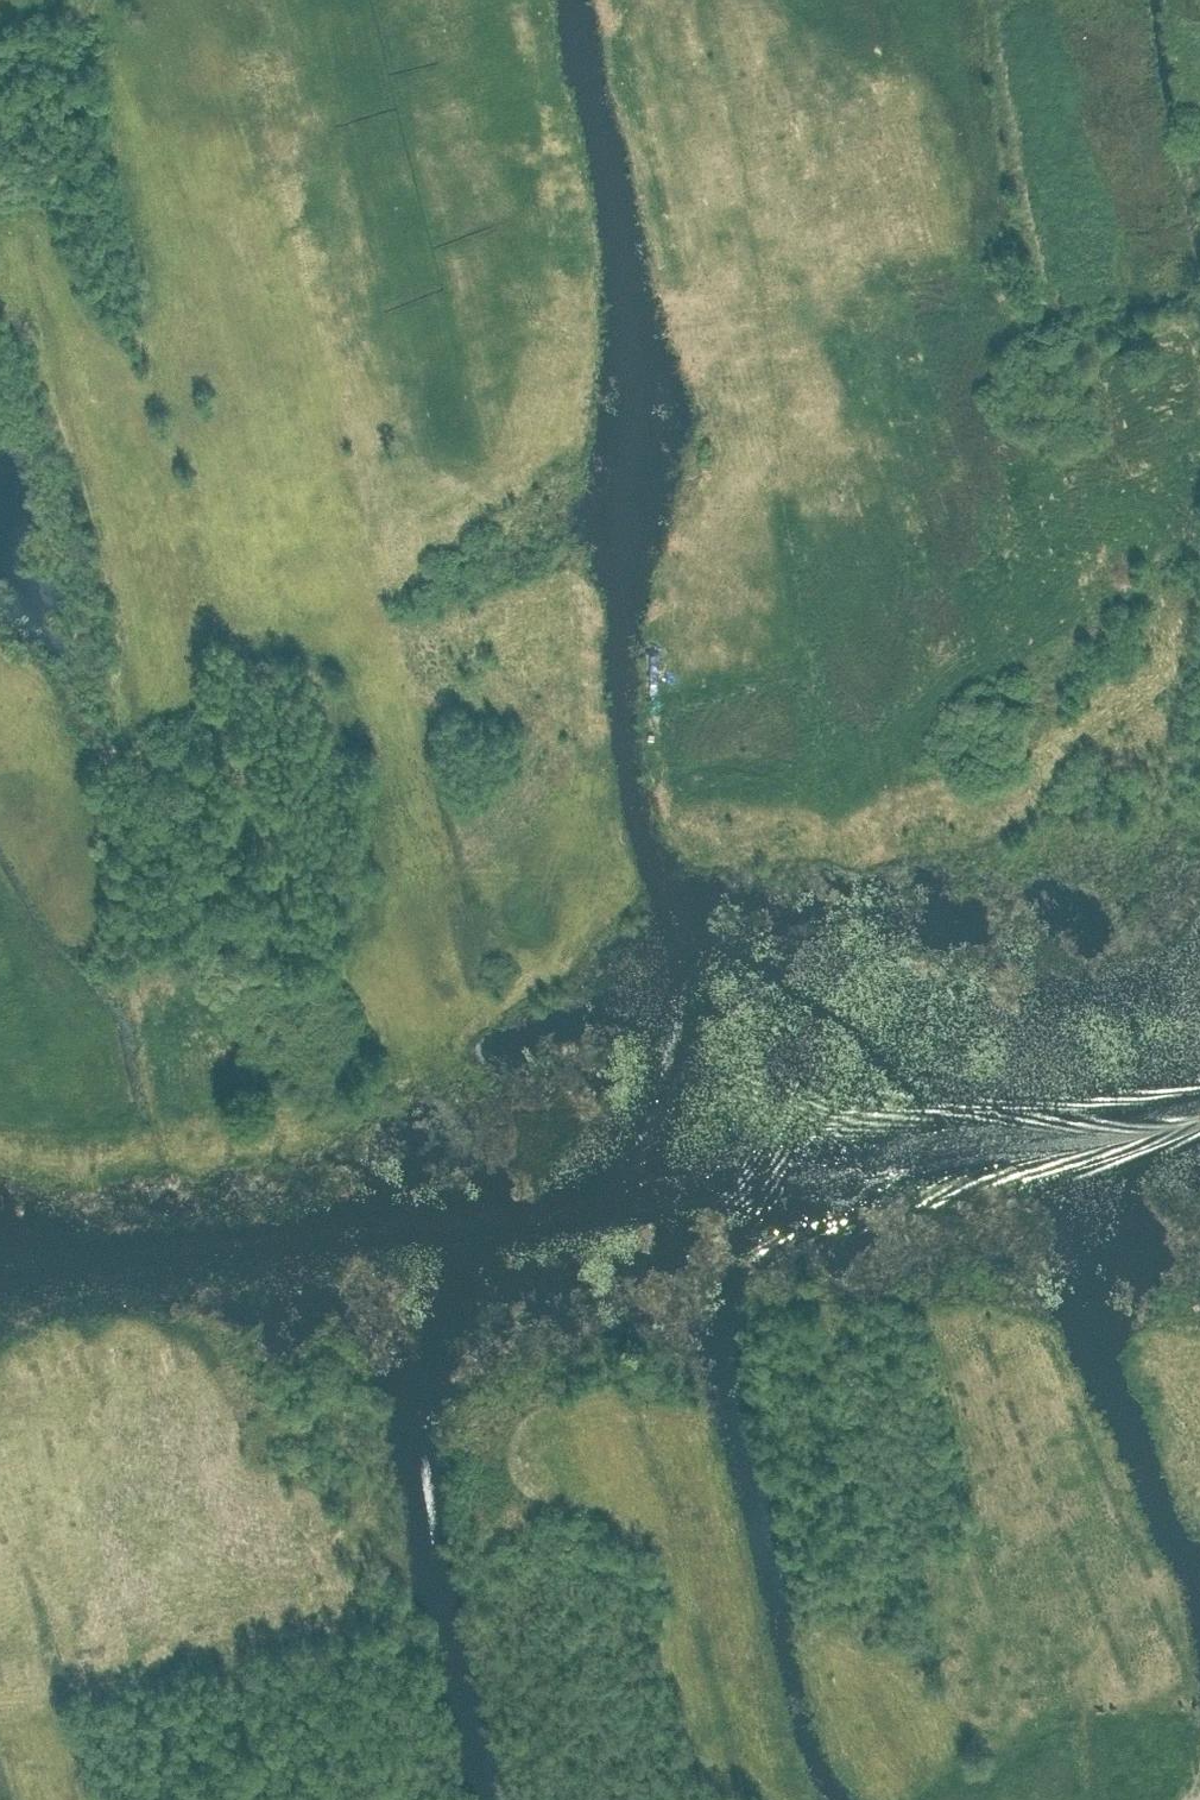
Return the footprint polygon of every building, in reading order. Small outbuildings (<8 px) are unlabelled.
[(804,1654),(805,1679),(817,1678),(816,1654),(804,1654)]
